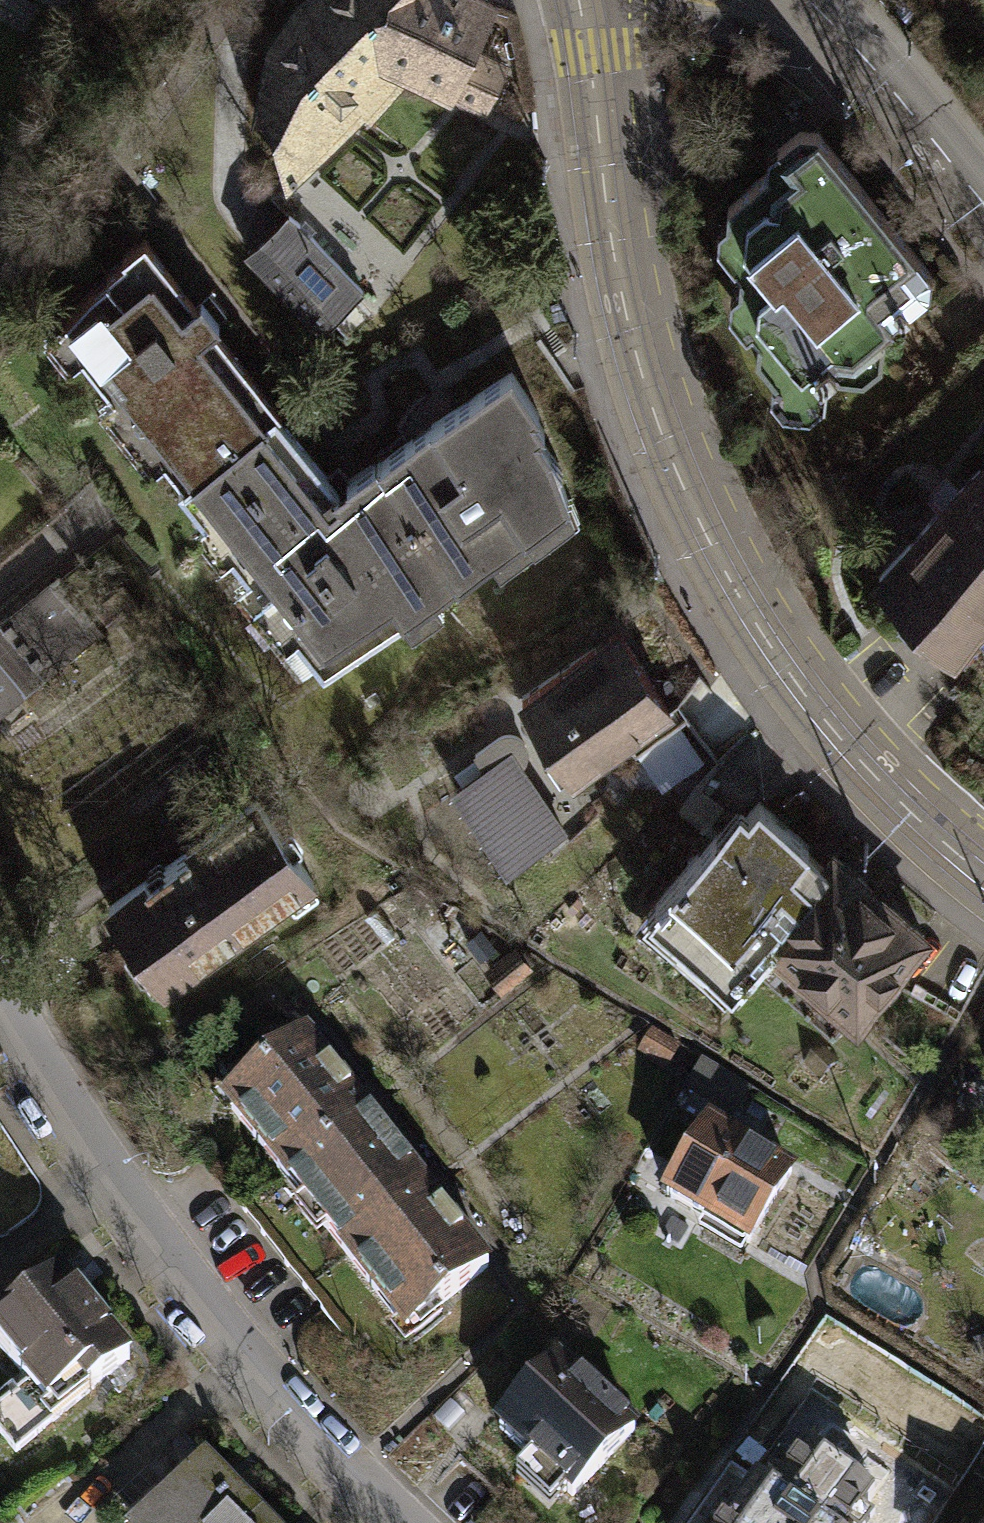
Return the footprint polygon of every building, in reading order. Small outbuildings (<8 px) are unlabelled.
[(258,108),(270,109),(283,171),(358,103),(366,115),(409,69),(481,106),(499,66),(462,47),(488,6),(474,0),(299,0),(272,44),(258,108)] [(728,198),(722,222),(752,256),(737,272),(739,291),(765,325),(755,335),(754,352),(783,390),(804,390),(832,369),(835,373),(863,374),(879,361),(883,334),(879,328),(927,291),(929,274),(815,130),(797,127),(774,144),(784,156),(728,198)] [(284,212),(241,254),(317,331),(360,290),(284,212)] [(56,322),(184,481),(271,409),(275,406),(208,326),(215,318),(198,297),(191,302),(140,237),(117,253),(122,259),(102,271),(104,279),(56,322)] [(509,372),(379,460),(455,577),(563,500),(550,455),(537,434),(540,428),(529,415),(534,409),(509,372)] [(319,664),(455,577),(379,460),(344,478),(347,485),(336,493),(271,409),(184,481),(179,485),(319,664)] [(876,571),(948,643),(983,607),(983,462),(876,571)] [(0,609),(0,704),(90,627),(39,579),(0,609)] [(519,695),(532,714),(543,731),(570,772),(625,735),(633,747),(675,721),(616,632),(519,695)] [(511,752),(543,731),(532,714),(500,735),(511,752)] [(562,829),(511,752),(500,735),(474,753),(483,766),(461,781),(513,861),(562,829)] [(206,835),(104,906),(159,984),(260,914),(262,915),(311,880),(253,797),(204,832),(206,835)] [(717,828),(652,899),(737,978),(756,957),(753,954),(769,936),(762,929),(823,864),(756,802),(725,835),(717,828)] [(753,954),(756,957),(827,1022),(845,1002),(854,1010),(922,937),(832,853),(823,864),(762,929),(769,936),(753,954)] [(676,1045),(649,1030),(639,1049),(666,1063),(676,1045)] [(219,1096),(283,1176),(362,1113),(299,1033),(219,1096)] [(745,1088),(701,1064),(691,1083),(735,1107),(745,1088)] [(283,1176),(344,1252),(423,1189),(362,1113),(283,1176)] [(789,1173),(707,1122),(663,1191),(702,1216),(706,1210),(748,1237),(789,1173)] [(344,1252),(405,1329),(484,1266),(423,1189),(344,1252)] [(0,1314),(0,1351),(24,1382),(0,1403),(0,1436),(10,1451),(101,1379),(114,1393),(138,1372),(55,1270),(0,1314)] [(557,1362),(496,1426),(569,1496),(630,1431),(557,1362)] [(900,1464),(806,1404),(728,1522),(862,1522),(900,1464)] [(199,1457),(131,1522),(246,1522),(256,1514),(199,1457)] [(256,1514),(246,1522),(265,1522),(256,1514)]
